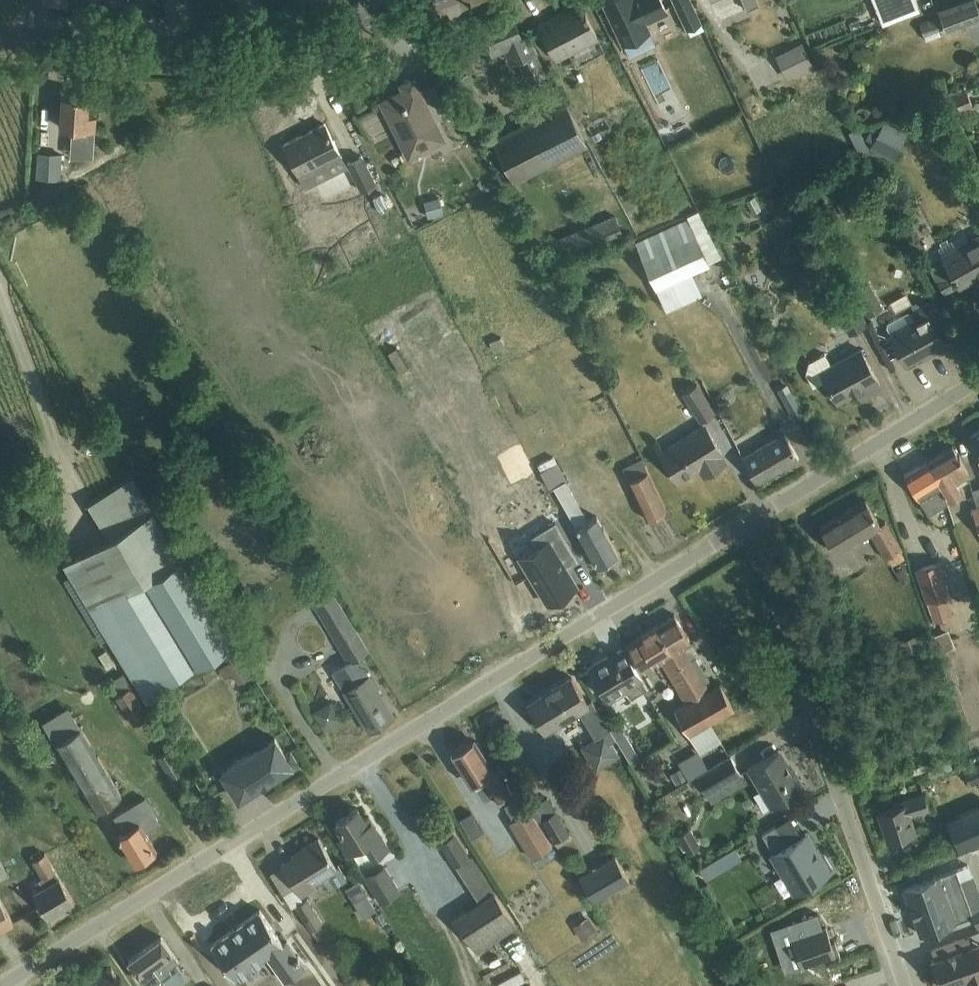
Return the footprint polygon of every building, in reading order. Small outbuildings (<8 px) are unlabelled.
[(623,43),(630,57),(656,44),(650,30),(645,22),(667,11),(662,0),(603,0),(623,43)] [(701,22),(694,7),(690,0),(674,0),(687,28),(701,22)] [(755,6),(753,0),(741,0),(745,10),(755,6)] [(881,20),(918,6),(916,0),(873,0),(881,20)] [(978,20),(978,14),(974,0),(963,0),(939,9),(941,15),(945,26),(947,32),(978,20)] [(558,59),(596,39),(579,6),(555,18),(554,16),(539,23),(558,59)] [(510,9),(481,22),(494,51),(504,47),(507,52),(511,61),(519,57),(530,80),(543,73),(532,51),(525,35),(522,37),(510,9)] [(941,15),(921,23),(927,40),(941,34),(939,28),(945,26),(941,15)] [(813,65),(802,41),(774,55),(786,79),(813,65)] [(401,90),(379,102),(403,149),(438,131),(434,123),(411,78),(399,84),(401,90)] [(437,111),(452,103),(439,78),(424,86),(437,111)] [(973,103),(967,88),(948,96),(954,111),(973,103)] [(61,95),(60,126),(72,127),(84,127),(83,142),(95,142),(96,116),(88,115),(89,96),(85,96),(79,96),(62,95),(61,95)] [(514,178),(584,143),(564,103),(494,139),(514,178)] [(347,167),(341,155),(325,123),(285,143),(301,176),(307,187),(347,167)] [(894,156),(905,132),(889,124),(878,148),(894,156)] [(791,153),(777,160),(780,167),(795,160),(791,153)] [(62,179),(63,156),(39,155),(38,178),(62,179)] [(362,156),(349,163),(362,189),(376,182),(362,156)] [(853,192),(836,202),(845,218),(862,208),(853,192)] [(382,193),(374,197),(380,210),(389,206),(382,193)] [(428,215),(443,212),(440,195),(424,199),(428,215)] [(558,263),(624,237),(615,216),(550,242),(558,263)] [(656,287),(709,263),(688,219),(636,243),(656,287)] [(930,266),(944,292),(959,284),(960,286),(978,276),(978,233),(968,239),(964,233),(938,247),(942,253),(944,258),(930,266)] [(315,255),(314,271),(326,271),(327,255),(315,255)] [(867,314),(881,306),(867,281),(853,288),(867,314)] [(910,288),(891,298),(896,309),(916,299),(910,288)] [(868,321),(855,296),(836,306),(849,331),(868,321)] [(913,312),(886,326),(891,336),(906,363),(931,349),(933,353),(946,346),(938,331),(951,323),(937,298),(913,312)] [(501,336),(490,341),(494,349),(505,345),(501,336)] [(810,363),(806,375),(813,388),(826,380),(837,401),(852,393),(856,391),(864,387),(867,393),(870,391),(878,386),(880,385),(861,350),(832,366),(825,354),(810,363)] [(701,421),(713,413),(696,385),(683,393),(701,421)] [(796,399),(786,404),(794,419),(804,413),(796,399)] [(705,475),(724,463),(720,456),(722,454),(704,425),(661,452),(679,481),(700,468),(705,475)] [(970,434),(978,449),(978,429),(970,434)] [(756,482),(799,457),(785,434),(743,458),(756,482)] [(925,457),(940,482),(951,498),(962,492),(954,480),(968,472),(952,445),(927,460),(926,457),(925,457)] [(597,566),(618,555),(596,516),(587,521),(565,480),(566,480),(553,457),(539,465),(552,488),(554,487),(597,566)] [(940,482),(925,457),(926,460),(903,474),(928,514),(947,502),(940,482)] [(647,521),(666,512),(641,459),(622,468),(647,521)] [(86,503),(108,539),(64,565),(147,703),(164,692),(161,688),(233,644),(153,512),(132,476),(86,503)] [(886,522),(881,525),(865,498),(820,526),(836,552),(871,531),(893,565),(907,556),(886,522)] [(526,552),(519,557),(533,580),(547,603),(577,584),(571,574),(566,566),(567,565),(568,565),(568,564),(566,561),(574,556),(577,560),(578,559),(555,522),(542,530),(532,536),(536,542),(538,546),(526,552)] [(918,572),(930,607),(935,623),(953,616),(948,600),(952,598),(940,564),(918,572)] [(905,566),(897,570),(904,583),(912,579),(905,566)] [(368,676),(357,657),(367,651),(332,590),(314,599),(350,661),(333,671),(370,731),(393,716),(368,676)] [(674,615),(656,626),(698,696),(697,697),(711,722),(735,708),(720,683),(709,690),(704,682),(708,680),(695,658),(691,660),(683,645),(690,641),(674,615)] [(627,644),(626,645),(641,671),(642,671),(652,665),(660,660),(686,703),(674,710),(697,749),(701,755),(722,742),(710,723),(711,722),(697,697),(698,696),(656,626),(636,638),(637,639),(627,644)] [(949,629),(933,634),(939,652),(955,647),(949,629)] [(110,647),(102,653),(111,668),(120,662),(110,647)] [(629,700),(647,689),(622,649),(613,654),(612,653),(588,667),(609,701),(624,692),(629,700)] [(238,654),(227,661),(239,682),(250,675),(238,654)] [(122,674),(107,683),(132,725),(148,715),(122,674)] [(589,704),(573,678),(529,705),(545,732),(579,711),(602,749),(617,741),(593,701),(589,704)] [(332,727),(346,716),(331,697),(316,708),(332,727)] [(72,703),(46,717),(58,738),(84,724),(72,703)] [(608,724),(629,759),(638,754),(618,719),(608,724)] [(81,727),(55,742),(97,811),(103,807),(122,795),(81,727)] [(297,763),(289,750),(284,753),(275,738),(221,772),(238,800),(260,786),(261,787),(273,780),(272,779),(297,763)] [(456,753),(453,754),(471,783),(483,776),(498,801),(512,792),(497,767),(493,770),(475,741),(469,745),(464,743),(457,748),(456,753)] [(168,748),(157,755),(170,777),(182,770),(168,748)] [(701,755),(697,749),(678,760),(681,766),(672,771),(679,782),(687,777),(688,778),(708,767),(701,755)] [(778,750),(748,768),(771,807),(805,787),(796,771),(792,773),(778,750)] [(746,782),(741,773),(731,756),(696,776),(707,794),(712,803),(746,782)] [(965,769),(971,784),(978,781),(978,764),(965,769)] [(923,794),(904,801),(894,804),(895,807),(880,812),(889,841),(906,835),(905,835),(915,831),(909,816),(929,809),(923,794)] [(124,833),(118,837),(134,864),(135,864),(156,851),(144,831),(158,823),(143,799),(125,810),(130,818),(119,825),(124,833)] [(558,848),(573,839),(549,799),(532,809),(539,822),(542,820),(558,848)] [(978,841),(978,807),(948,820),(960,849),(978,841)] [(359,808),(336,822),(344,835),(340,838),(349,853),(352,851),(359,861),(372,853),(374,856),(389,847),(370,816),(365,819),(359,808)] [(552,847),(530,810),(509,823),(531,860),(552,847)] [(471,812),(460,818),(471,836),(482,829),(471,812)] [(494,893),(473,862),(449,823),(434,833),(458,872),(478,903),(455,918),(477,952),(517,926),(495,892),(494,893)] [(772,853),(796,893),(830,873),(829,871),(833,868),(823,853),(819,855),(806,833),(787,844),(775,825),(762,833),(773,852),(772,853)] [(690,852),(700,846),(690,829),(680,835),(690,852)] [(282,864),(282,865),(271,872),(284,894),(296,886),(301,895),(315,887),(313,883),(324,876),(331,888),(347,879),(339,866),(337,867),(319,838),(303,848),(304,850),(282,864)] [(48,917),(73,901),(43,854),(32,860),(43,877),(38,880),(42,886),(32,892),(48,917)] [(616,856),(580,877),(594,900),(630,879),(616,856)] [(718,857),(700,868),(708,880),(725,869),(718,857)] [(904,887),(911,908),(919,928),(921,934),(959,921),(973,916),(977,925),(978,925),(978,908),(971,911),(961,882),(972,878),(968,865),(956,869),(939,875),(938,873),(936,874),(937,876),(904,887)] [(381,870),(367,879),(381,902),(396,893),(381,870)] [(320,923),(322,922),(308,898),(296,905),(311,929),(320,923)] [(12,922),(0,901),(0,928),(12,922)] [(260,909),(211,944),(235,977),(266,955),(278,971),(297,958),(298,958),(303,965),(302,966),(303,967),(305,966),(299,957),(300,957),(298,954),(297,955),(287,940),(284,942),(260,909)] [(576,926),(582,937),(596,929),(590,918),(576,926)] [(320,923),(311,929),(315,935),(324,929),(320,923)] [(792,939),(801,966),(839,953),(835,941),(831,943),(826,927),(792,939)] [(129,960),(148,985),(168,985),(163,979),(171,973),(168,968),(178,961),(160,937),(129,960)] [(941,985),(944,985),(978,974),(978,943),(931,960),(941,985)] [(119,984),(122,982),(112,967),(82,985),(120,985),(119,984)]
